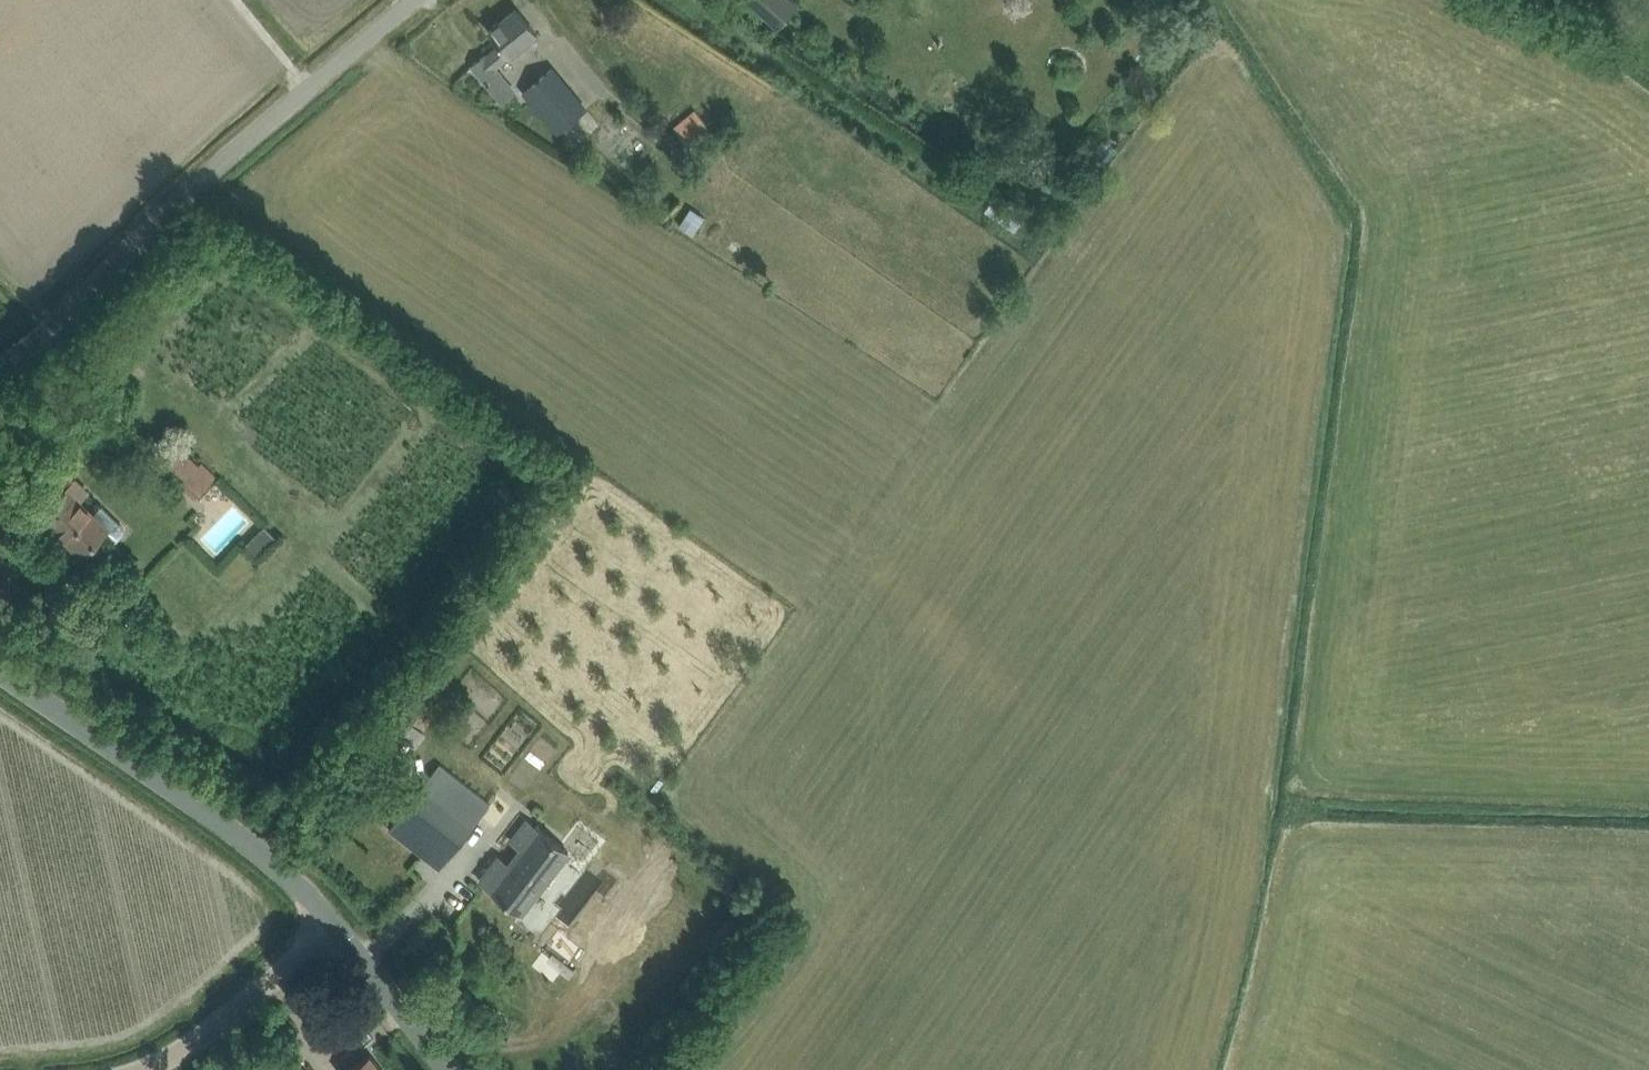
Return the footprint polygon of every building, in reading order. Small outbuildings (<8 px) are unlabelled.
[(797,5),(792,0),(744,0),(774,28),(797,5)] [(485,54),(471,65),(489,87),(503,75),(495,66),(536,32),(516,8),(489,31),(499,44),(486,56),(485,54)] [(569,123),(587,109),(552,68),(524,91),(559,132),(561,130),(569,123)] [(694,110),(674,127),(686,142),(707,125),(694,110)] [(569,123),(561,130),(567,138),(575,131),(569,123)] [(690,207),(679,224),(693,233),(703,216),(690,207)] [(202,461),(198,466),(177,446),(161,463),(195,496),(216,475),(202,461)] [(58,531),(82,554),(102,533),(114,544),(125,533),(125,527),(102,505),(96,512),(92,509),(90,511),(79,501),(89,491),(70,473),(78,465),(63,451),(39,475),(60,496),(38,518),(55,535),(58,531)] [(273,559),(286,539),(269,529),(257,549),(273,559)] [(388,759),(440,688),(426,678),(369,743),(388,759)] [(389,829),(439,868),(490,804),(440,765),(389,829)] [(508,862),(500,856),(481,880),(521,911),(566,852),(527,822),(512,841),(520,848),(508,862)] [(531,927),(548,939),(566,914),(549,901),(531,927)] [(581,969),(596,948),(568,928),(553,949),(581,969)] [(370,1053),(347,1069),(383,1069),(370,1053)]
